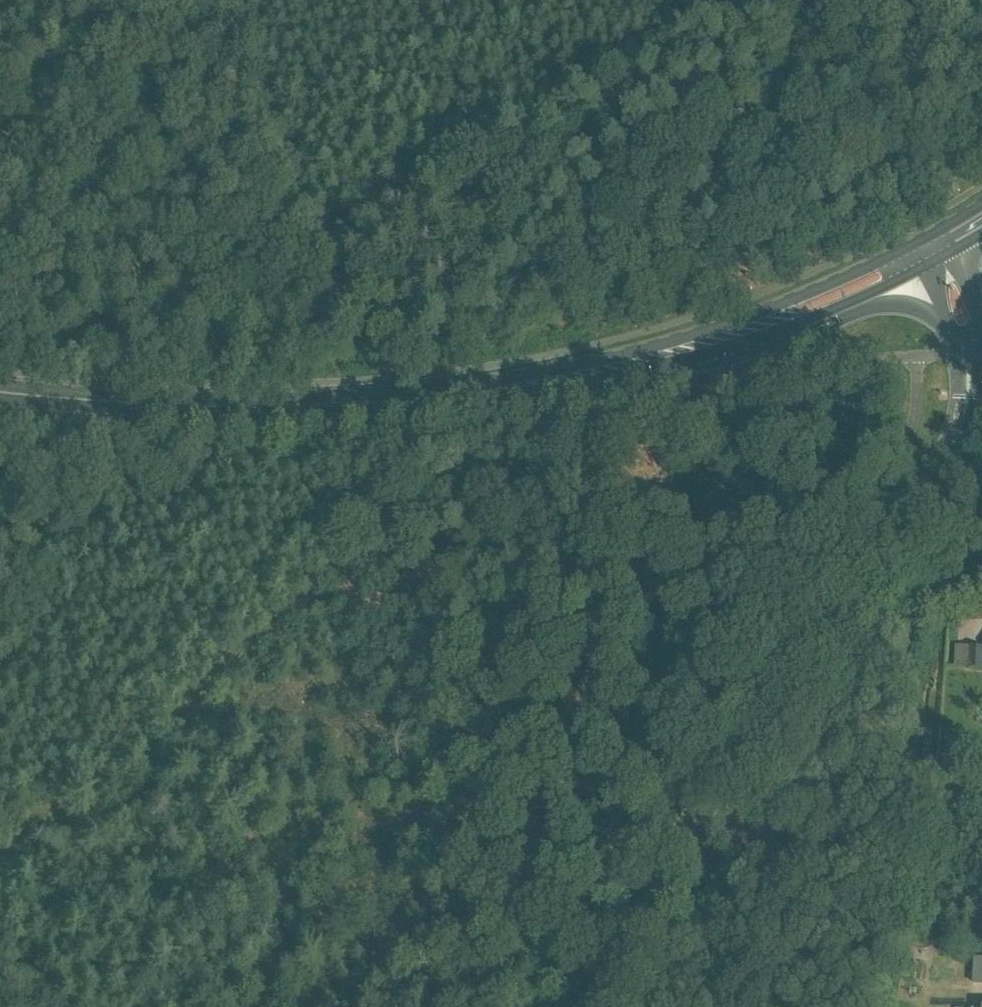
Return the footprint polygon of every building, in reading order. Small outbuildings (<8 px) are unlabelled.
[(969,647),(967,668),(981,669),(981,647),(969,647)] [(974,958),(973,984),(981,985),(981,959),(974,958)]
